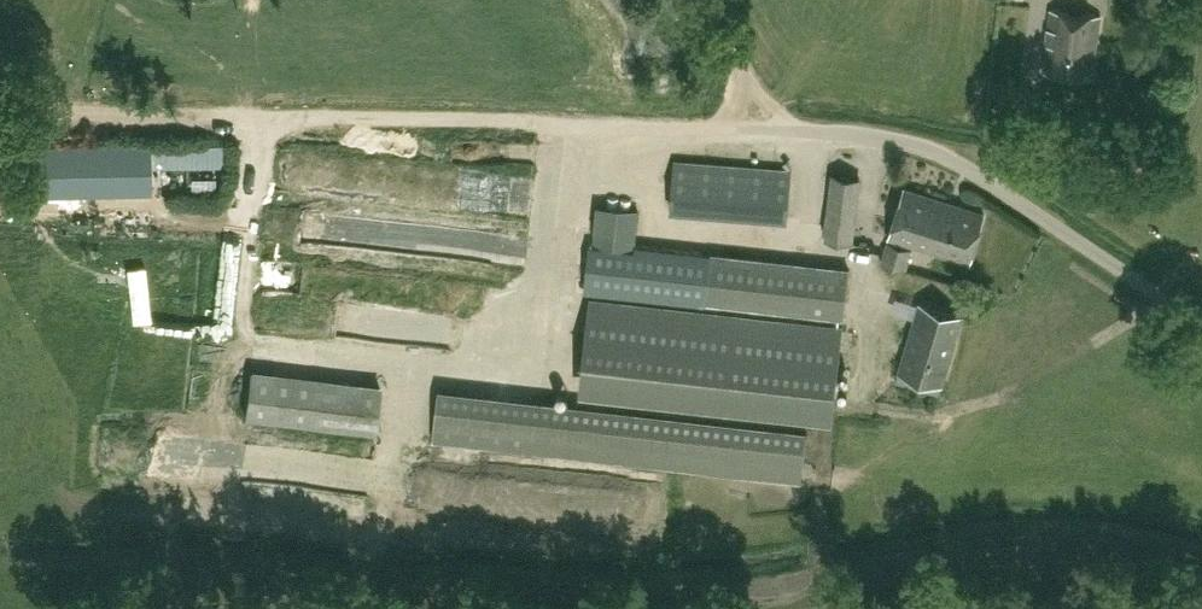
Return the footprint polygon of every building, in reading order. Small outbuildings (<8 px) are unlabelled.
[(1049,9),(1043,73),(1093,78),(1100,15),(1049,9)] [(468,60),(477,76),(490,69),(481,53),(468,60)] [(149,157),(60,159),(60,179),(150,177),(149,157)] [(831,174),(824,239),(852,242),(859,177),(831,174)] [(792,221),(794,192),(679,185),(677,214),(792,221)] [(984,214),(904,189),(889,237),(968,262),(984,214)] [(596,203),(587,287),(629,292),(640,209),(596,203)] [(430,208),(427,227),(454,231),(456,212),(430,208)] [(318,216),(318,250),(372,250),(372,216),(318,216)] [(881,263),(905,269),(911,251),(887,244),(881,263)] [(662,254),(660,277),(658,293),(842,314),(847,269),(663,248),(662,254)] [(897,370),(941,383),(961,316),(917,303),(897,370)] [(590,311),(581,387),(832,417),(841,341),(590,311)] [(249,417),(380,429),(385,381),(253,369),(249,417)] [(816,443),(444,400),(438,449),(810,491),(816,443)]
